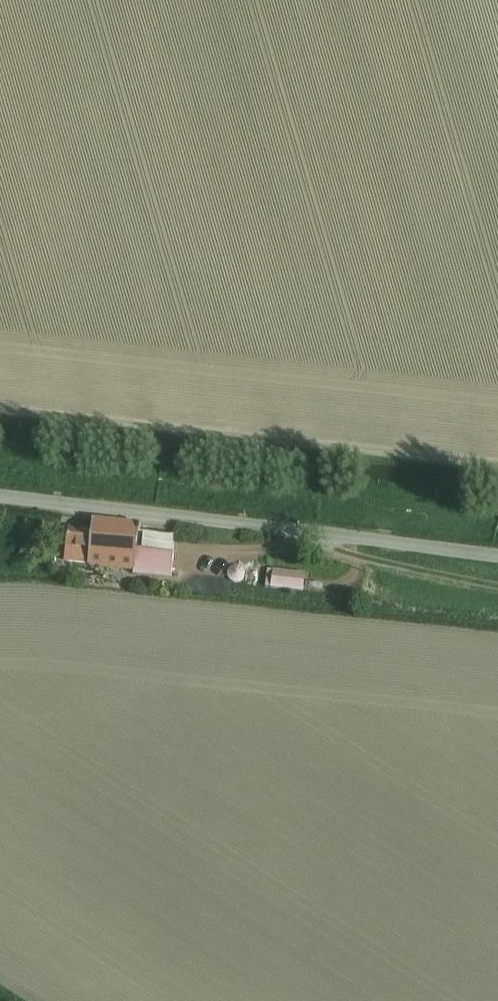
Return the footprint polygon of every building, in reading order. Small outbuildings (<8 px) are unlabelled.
[(137,550),(139,531),(140,525),(94,520),(93,527),(70,525),(67,545),(78,546),(76,561),(135,568),(134,572),(172,577),(174,554),(173,554),(175,538),(144,534),(142,550),(137,550)] [(227,571),(227,573),(228,576),(229,579),(231,581),(234,582),(237,582),(240,581),(242,580),(244,578),(245,575),(245,572),(245,570),(243,567),(241,565),(239,564),(236,564),(233,564),(231,566),(229,568),(227,571)] [(271,587),(271,588),(303,592),(305,573),(273,569),(273,570),(268,569),(266,587),(271,587)]
